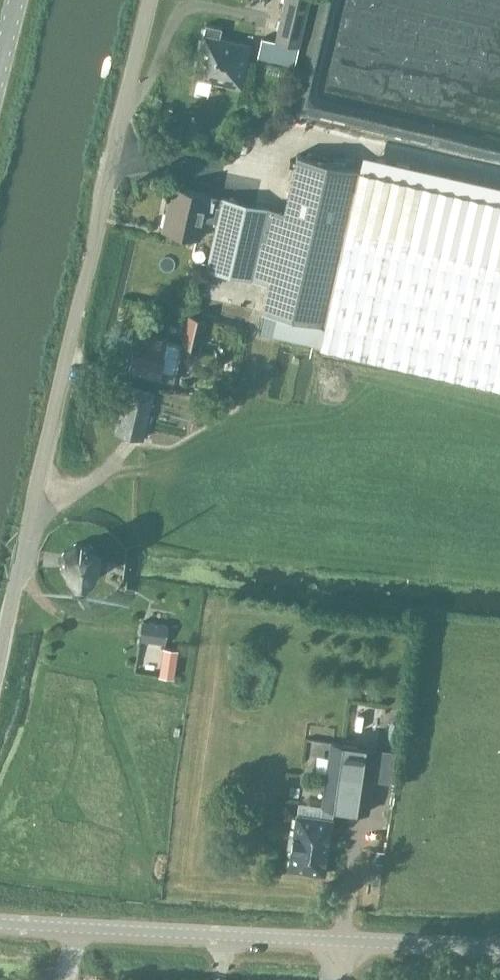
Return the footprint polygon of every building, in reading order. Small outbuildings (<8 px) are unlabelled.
[(299,46),(310,0),(288,0),(278,41),(299,46)] [(207,25),(196,68),(194,78),(239,89),(250,46),(220,39),(222,28),(207,25)] [(257,57),(295,65),(299,46),(262,38),(257,57)] [(259,311),(322,326),(358,170),(292,155),(280,213),(267,210),(252,279),(266,282),(259,311)] [(318,346),(383,360),(499,387),(499,202),(422,184),(358,170),(322,326),(318,346)] [(171,188),(160,230),(195,237),(200,217),(215,220),(220,199),(171,188)] [(204,269),(252,279),(267,210),(220,199),(215,220),(204,269)] [(206,320),(189,315),(182,343),(183,343),(183,344),(199,348),(206,320)] [(174,382),(183,344),(183,343),(182,343),(165,339),(165,340),(138,334),(130,371),(157,376),(156,377),(174,382)] [(116,432),(144,439),(155,391),(127,385),(116,432)] [(78,546),(76,546),(73,547),(71,548),(69,549),(66,551),(64,552),(63,554),(61,557),(60,559),(59,561),(59,564),(58,567),(59,569),(59,572),(60,574),(61,577),(62,579),(63,581),(65,583),(67,585),(69,586),(72,587),(74,588),(77,589),(80,589),(82,589),(85,588),(87,587),(89,586),(91,585),(93,583),(95,581),(97,579),(98,577),(99,575),(99,572),(100,570),(100,567),(100,564),(99,562),(98,559),(97,557),(96,555),(94,553),(92,551),(90,550),(88,548),(86,547),(83,547),(81,546),(78,546)] [(139,640),(166,644),(169,624),(142,620),(139,640)] [(164,648),(160,676),(174,678),(178,650),(164,648)] [(322,817),(296,814),(288,869),(324,874),(334,808),(371,813),(380,747),(332,741),(322,817)] [(385,853),(377,852),(375,863),(383,865),(385,853)]
